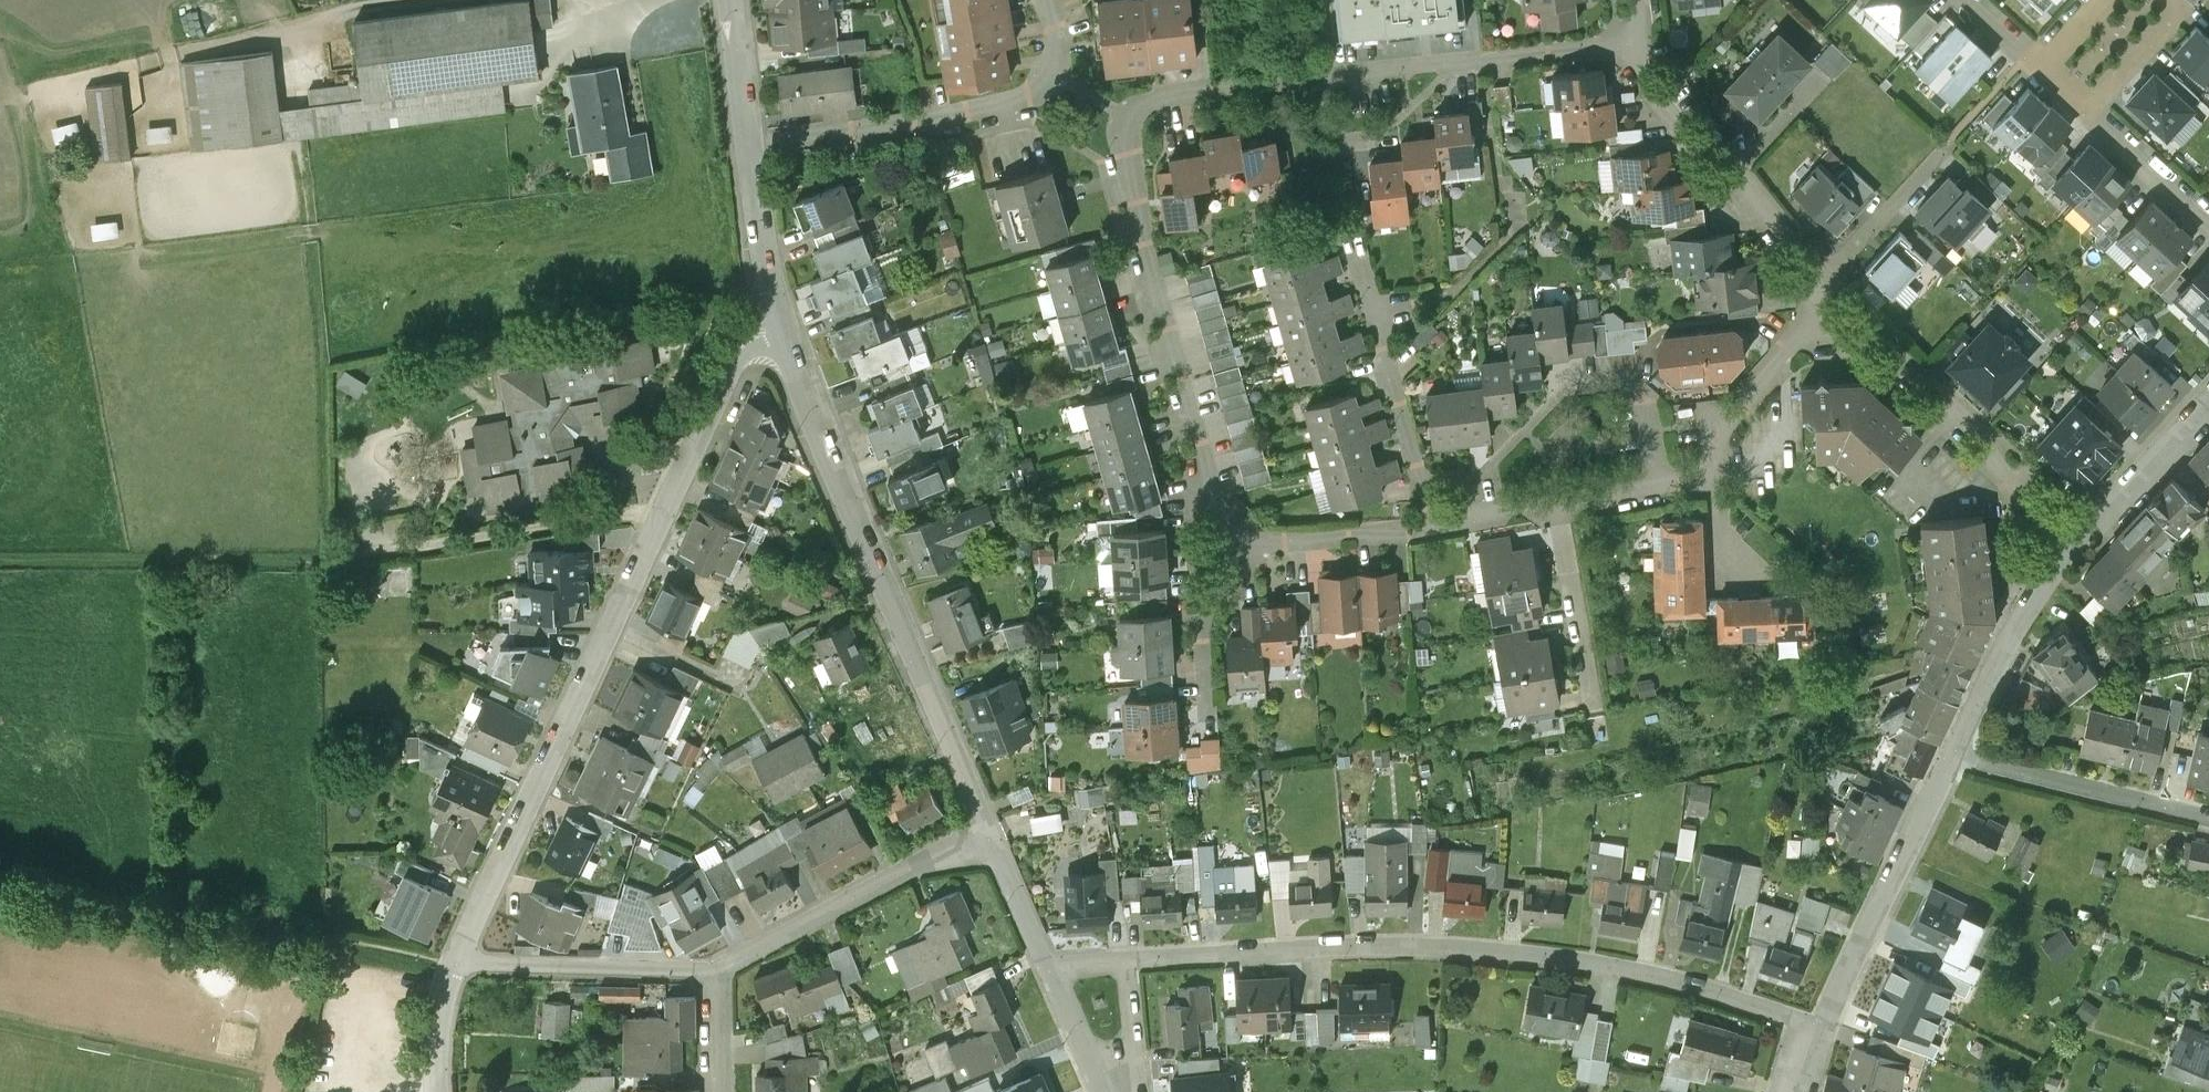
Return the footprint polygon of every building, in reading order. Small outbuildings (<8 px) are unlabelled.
[(354,20),(361,81),(309,88),(311,102),(313,117),(300,119),(301,133),(504,108),(500,80),(540,75),(530,0),(513,0),(354,20)] [(768,1),(773,0),(774,14),(831,8),(830,0),(768,0),(768,1)] [(958,65),(947,67),(950,83),(980,77),(981,85),(995,79),(994,75),(1010,71),(1004,40),(1016,38),(1008,0),(945,0),(958,65)] [(1100,1),(1106,54),(1110,54),(1112,71),(1152,67),(1151,62),(1145,0),(1110,0),(1100,1)] [(1151,62),(1195,58),(1191,19),(1189,0),(1145,0),(1151,62)] [(1191,19),(1204,17),(1202,0),(1189,0),(1191,19)] [(1340,37),(1466,24),(1464,0),(1336,0),(1340,37)] [(1545,25),(1575,22),(1573,0),(1543,0),(1545,25)] [(1865,2),(1898,32),(1922,6),(1927,0),(1867,0),(1865,2)] [(194,7),(195,30),(218,29),(216,6),(194,7)] [(1922,6),(1898,32),(1914,47),(1938,21),(1922,6)] [(831,8),(774,14),(777,44),(807,41),(834,38),(831,8)] [(1914,47),(1913,47),(1923,56),(1948,29),(1938,20),(1938,21),(1914,47)] [(1992,55),(1955,21),(1948,29),(1923,56),(1915,65),(1952,99),(1992,55)] [(2173,51),(2208,84),(2208,39),(2195,27),(2173,51)] [(1784,87),(1811,58),(1783,32),(1756,61),(1784,87)] [(834,38),(807,41),(809,57),(840,54),(838,38),(834,38)] [(273,49),(197,59),(208,145),(284,136),(281,106),(273,49)] [(208,145),(197,59),(182,61),(193,147),(208,145)] [(1757,116),(1784,87),(1756,61),(1728,90),(1757,116)] [(619,63),(569,71),(569,73),(576,72),(585,123),(569,126),(573,152),(607,146),(613,179),(656,171),(655,169),(654,170),(647,131),(648,130),(648,128),(626,132),(620,97),(625,96),(619,63)] [(854,66),(782,75),(787,111),(826,106),(848,104),(845,85),(856,84),(856,83),(854,66)] [(164,68),(145,70),(146,82),(165,80),(164,68)] [(1603,68),(1552,74),(1556,105),(1563,104),(1607,99),(1603,68)] [(2199,96),(2170,70),(2161,79),(2190,106),(2199,96)] [(2161,79),(2154,72),(2128,100),(2166,135),(2192,108),(2190,106),(2161,79)] [(123,80),(89,84),(98,159),(133,155),(123,80)] [(856,84),(845,85),(848,104),(849,118),(867,116),(866,103),(872,102),(869,82),(856,83),(856,84)] [(1509,83),(1494,85),(1496,111),(1512,110),(1509,83)] [(2014,101),(1992,125),(2013,144),(2016,141),(2049,105),(2028,86),(2014,101)] [(2005,92),(1982,116),(1992,125),(2014,101),(2005,92)] [(1481,98),(1467,100),(1468,111),(1469,111),(1471,126),(1484,124),(1481,98)] [(1607,99),(1563,104),(1566,135),(1608,130),(1616,129),(1614,112),(1615,112),(1614,99),(1607,99)] [(311,102),(281,106),(284,136),(301,133),(300,119),(313,117),(311,102)] [(848,104),(826,106),(828,120),(849,118),(848,104)] [(2070,125),(2049,105),(2016,141),(2037,161),(2058,138),(2070,125)] [(1468,111),(1434,115),(1436,137),(1441,180),(1481,176),(1478,145),(1473,146),(1472,140),(1475,135),(1471,130),(1471,126),(1469,111),(1468,111)] [(1640,126),(1616,129),(1608,130),(1609,144),(1639,140),(1642,140),(1640,126)] [(1241,131),(1204,137),(1206,151),(1209,167),(1245,161),(1242,142),(1241,131)] [(1273,137),(1242,142),(1245,161),(1248,179),(1265,176),(1267,189),(1293,185),(1291,169),(1288,170),(1285,148),(1275,150),(1273,137)] [(1436,137),(1401,141),(1403,159),(1406,184),(1441,180),(1436,137)] [(2058,138),(2032,167),(2041,176),(2065,150),(2068,146),(2058,138)] [(1639,140),(1609,144),(1611,159),(1614,159),(1614,157),(1641,154),(1639,140)] [(2053,182),(2074,201),(2110,162),(2090,143),(2074,159),(2053,182)] [(2041,176),(2038,179),(2047,188),(2053,182),(2074,159),(2065,150),(2041,176)] [(1206,151),(1171,156),(1173,169),(1160,171),(1169,226),(1200,221),(1192,170),(1209,167),(1206,151)] [(1641,154),(1614,157),(1614,159),(1617,187),(1624,187),(1676,181),(1675,168),(1670,169),(1668,151),(1641,154)] [(1403,159),(1370,163),(1374,198),(1372,199),(1373,210),(1375,210),(1376,220),(1379,220),(1378,217),(1389,216),(1390,219),(1409,216),(1406,184),(1403,159)] [(2074,201),(2094,220),(2131,181),(2110,162),(2074,201)] [(1874,188),(1848,163),(1834,179),(1837,181),(1841,177),(1854,188),(1849,193),(1860,203),(1874,188)] [(1834,179),(1817,164),(1799,184),(1817,200),(1810,208),(1837,234),(1850,220),(1847,217),(1860,203),(1849,193),(1854,188),(1841,177),(1837,181),(1834,179)] [(1998,194),(1969,167),(1955,181),(1963,189),(1966,185),(1988,205),(1998,194)] [(1071,229),(1053,168),(998,183),(1015,245),(1071,229)] [(1949,175),(1917,210),(1933,224),(1935,222),(1956,241),(1965,231),(1979,216),(1989,206),(1988,205),(1966,185),(1963,189),(1955,181),(1949,175)] [(1685,189),(1684,180),(1676,181),(1624,187),(1626,201),(1635,200),(1636,215),(1674,211),(1693,209),(1693,207),(1691,188),(1685,189)] [(843,181),(796,200),(806,226),(811,224),(853,207),(843,181)] [(2113,201),(2089,227),(2098,236),(2122,211),(2122,210),(2113,201)] [(2117,235),(2138,254),(2169,220),(2148,201),(2131,220),(2117,235)] [(1693,207),(1693,209),(1674,211),(1675,225),(1705,222),(1703,206),(1693,207)] [(853,207),(811,224),(816,236),(858,219),(853,207)] [(2098,236),(2095,241),(2104,249),(2117,235),(2131,220),(2122,211),(2098,236)] [(1979,216),(1965,231),(1971,237),(1986,222),(1979,216)] [(858,219),(816,236),(821,249),(863,232),(858,219)] [(2138,254),(2159,273),(2190,239),(2169,220),(2138,254)] [(1675,225),(1665,227),(1666,241),(1673,240),(1673,239),(1707,235),(1705,222),(1675,225)] [(955,230),(943,234),(949,253),(960,250),(955,230)] [(1900,230),(1887,243),(1886,243),(1875,255),(1876,255),(1865,267),(1877,278),(1877,277),(1881,280),(1879,282),(1892,294),(1926,257),(1913,245),(1910,242),(1912,240),(1900,230)] [(821,249),(816,251),(826,275),(854,264),(873,256),(863,232),(821,249)] [(1707,235),(1673,239),(1673,240),(1677,270),(1694,268),(1734,264),(1734,263),(1731,233),(1707,235)] [(1095,237),(1056,248),(1060,261),(1091,252),(1099,250),(1095,237)] [(1312,248),(1265,262),(1271,281),(1330,265),(1327,257),(1316,260),(1312,248)] [(2184,248),(2157,277),(2166,286),(2180,271),(2193,256),(2184,248)] [(1941,250),(1931,261),(1942,272),(1953,261),(1941,250)] [(1060,261),(1047,265),(1054,288),(1101,274),(1098,263),(1094,264),(1091,252),(1060,261)] [(2176,295),(2176,296),(2208,326),(2208,259),(2189,280),(2176,295)] [(1734,264),(1694,268),(1697,301),(1712,299),(1712,301),(1716,301),(1716,299),(1726,298),(1731,301),(1757,298),(1758,298),(1754,261),(1734,263),(1734,264)] [(1210,262),(1185,269),(1189,282),(1214,275),(1210,262)] [(826,275),(813,280),(823,305),(828,303),(854,292),(864,288),(854,264),(826,275)] [(1330,265),(1271,281),(1276,301),(1323,288),(1321,277),(1332,274),(1330,265)] [(2025,267),(2013,280),(2027,293),(2039,280),(2025,267)] [(2166,286),(2160,292),(2171,302),(2176,296),(2176,295),(2189,280),(2180,271),(2166,286)] [(1101,274),(1054,288),(1061,312),(1105,300),(1101,287),(1104,286),(1101,274)] [(1214,275),(1189,282),(1192,295),(1217,287),(1214,275)] [(1217,287),(1192,295),(1196,307),(1221,300),(1217,287)] [(1323,288),(1276,301),(1282,320),(1341,304),(1338,295),(1327,298),(1323,288)] [(854,292),(828,303),(833,315),(859,304),(854,292)] [(2099,304),(2089,295),(2077,307),(2087,316),(2096,307),(2099,304)] [(1757,298),(1731,301),(1726,298),(1728,315),(1758,312),(1757,298)] [(1105,300),(1061,312),(1068,337),(1115,324),(1111,311),(1108,312),(1105,300)] [(1221,300),(1196,307),(1199,320),(1224,313),(1221,300)] [(859,304),(833,315),(837,327),(873,312),(869,301),(859,304)] [(1563,303),(1533,307),(1536,331),(1539,356),(1569,352),(1566,326),(1563,303)] [(1341,304),(1282,320),(1287,340),(1335,327),(1332,317),(1344,314),(1341,304)] [(2104,314),(2096,307),(2087,316),(2095,324),(2104,314)] [(837,327),(832,329),(842,354),(854,349),(883,338),(873,312),(837,327)] [(1224,313),(1199,320),(1203,333),(1228,326),(1224,313)] [(1605,321),(1592,323),(1595,349),(1595,354),(1609,352),(1606,328),(1605,321)] [(1592,323),(1579,324),(1582,351),(1595,349),(1592,323)] [(2002,335),(1988,323),(1974,339),(1955,359),(1950,365),(1966,380),(1968,377),(1975,383),(1973,386),(1989,401),(1994,395),(2021,366),(2027,359),(2014,347),(2014,341),(2008,335),(2002,335)] [(1115,324),(1068,337),(1075,361),(1100,354),(1118,348),(1115,337),(1118,336),(1115,324)] [(1579,324),(1566,326),(1569,352),(1582,351),(1579,324)] [(1646,324),(1606,328),(1609,352),(1635,350),(1634,339),(1647,338),(1646,324)] [(508,421),(472,427),(475,445),(463,448),(472,495),(484,492),(487,510),(522,504),(521,500),(531,498),(530,494),(539,492),(539,496),(574,490),(570,472),(583,469),(579,445),(571,446),(569,434),(579,419),(594,416),(597,436),(622,431),(619,418),(639,414),(634,384),(642,383),(640,373),(654,370),(648,336),(630,340),(628,325),(602,330),(602,333),(576,337),(578,347),(554,351),(556,365),(543,367),(542,363),(521,367),(504,390),(509,412),(517,411),(519,426),(509,427),(508,421)] [(1228,326),(1203,333),(1207,346),(1232,339),(1228,326)] [(1335,327),(1287,340),(1293,359),(1361,340),(1358,331),(1337,337),(1335,327)] [(1734,328),(1664,336),(1665,339),(1658,346),(1661,368),(1666,367),(1667,372),(1678,380),(1727,375),(1737,364),(1737,359),(1744,359),(1741,337),(1734,332),(1734,328)] [(1963,329),(1945,349),(1955,359),(1974,339),(1963,329)] [(883,338),(854,349),(864,373),(887,364),(911,354),(901,330),(883,338)] [(1536,331),(1508,334),(1510,359),(1514,384),(1542,380),(1539,356),(1536,331)] [(2152,347),(2133,331),(2125,340),(2136,351),(2147,361),(2156,352),(2152,347)] [(2177,346),(2164,334),(2152,347),(2156,352),(2165,359),(2177,346)] [(1232,339),(1207,346),(1210,358),(1235,351),(1232,339)] [(1361,340),(1293,359),(1299,380),(1346,366),(1343,357),(1364,351),(1361,340)] [(1118,348),(1100,354),(1104,366),(1129,359),(1126,346),(1118,348)] [(911,354),(887,364),(892,377),(909,370),(932,361),(927,348),(911,354)] [(1235,351),(1210,358),(1214,371),(1239,364),(1235,351)] [(2147,361),(2136,351),(2118,370),(2154,403),(2172,384),(2147,361)] [(1129,359),(1104,366),(1107,379),(1133,372),(1129,359)] [(1510,359),(1482,362),(1485,386),(1488,411),(1516,408),(1514,384),(1510,359)] [(1239,364),(1214,371),(1218,384),(1243,377),(1239,364)] [(2021,366),(1994,395),(2005,405),(2032,375),(2021,366)] [(892,377),(874,384),(879,395),(913,382),(909,370),(892,377)] [(2154,403),(2118,370),(2100,390),(2105,394),(2129,416),(2139,425),(2157,406),(2154,403)] [(1133,372),(1107,379),(1111,392),(1130,387),(1137,385),(1133,372)] [(1243,377),(1218,384),(1221,397),(1246,390),(1243,377)] [(1877,395),(1863,382),(1828,383),(1821,378),(1816,384),(1801,384),(1802,412),(1808,411),(1815,418),(1816,447),(1829,447),(1859,475),(1877,455),(1888,455),(1896,463),(1921,436),(1910,426),(1910,418),(1902,418),(1886,403),(1881,408),(1873,400),(1877,395)] [(879,395),(873,398),(883,423),(911,412),(923,407),(913,382),(879,395)] [(1485,386),(1456,389),(1462,439),(1491,435),(1488,411),(1485,386)] [(1111,392),(1085,400),(1092,423),(1139,409),(1136,398),(1133,399),(1130,387),(1111,392)] [(1456,389),(1427,393),(1433,442),(1462,439),(1456,389)] [(1246,390),(1221,397),(1225,409),(1250,402),(1246,390)] [(1353,393),(1307,406),(1312,425),(1359,412),(1379,406),(1376,397),(1356,403),(1353,393)] [(2096,404),(2084,393),(2075,403),(2101,427),(2110,417),(2096,404)] [(2129,416),(2105,394),(2096,404),(2110,417),(2120,426),(2129,416)] [(750,400),(723,458),(770,480),(782,456),(774,452),(778,443),(775,441),(779,433),(771,410),(750,400)] [(1250,402),(1225,409),(1228,422),(1253,415),(1250,402)] [(2101,427),(2075,403),(2057,423),(2103,465),(2121,445),(2101,427)] [(1139,409),(1092,423),(1099,447),(1143,435),(1140,423),(1143,422),(1139,409)] [(883,423),(871,428),(880,452),(885,450),(921,435),(911,412),(883,423)] [(1359,412),(1312,425),(1318,445),(1384,426),(1382,418),(1362,424),(1359,412)] [(1253,415),(1228,422),(1232,435),(1257,428),(1253,415)] [(2103,465),(2057,423),(2039,442),(2085,484),(2103,465)] [(1384,426),(1318,445),(1323,464),(1370,451),(1367,441),(1387,435),(1384,426)] [(1257,428),(1232,435),(1236,448),(1261,441),(1257,428)] [(921,435),(885,450),(890,463),(915,453),(943,442),(938,429),(921,435)] [(1143,435),(1099,447),(1106,472),(1153,459),(1150,448),(1147,449),(1143,435)] [(2189,459),(2208,478),(2208,438),(2189,459)] [(1261,441),(1236,448),(1239,461),(1264,453),(1261,441)] [(1370,451),(1323,464),(1330,486),(1396,467),(1393,458),(1373,464),(1370,451)] [(915,453),(890,463),(895,474),(919,464),(915,453)] [(1264,453),(1239,461),(1243,473),(1268,466),(1264,453)] [(919,464),(895,474),(901,489),(898,491),(897,495),(897,497),(898,499),(900,500),(903,501),(905,501),(949,483),(939,456),(919,464)] [(770,480),(723,458),(711,482),(736,493),(759,504),(770,480)] [(1153,459),(1106,472),(1115,505),(1132,500),(1133,504),(1142,501),(1138,488),(1157,483),(1156,482),(1153,471),(1156,470),(1153,459)] [(1268,466),(1243,473),(1247,486),(1272,479),(1268,466)] [(1396,467),(1330,486),(1335,506),(1382,493),(1378,481),(1398,476),(1396,467)] [(2204,508),(2170,477),(2147,502),(2175,529),(2186,517),(2191,522),(2204,508)] [(1156,482),(1157,483),(1138,488),(1142,501),(1159,497),(1168,495),(1164,480),(1156,482)] [(759,504),(736,493),(730,506),(754,518),(760,505),(759,504)] [(1142,501),(1133,504),(1136,514),(1163,512),(1159,497),(1142,501)] [(941,515),(905,530),(920,569),(957,555),(952,542),(996,525),(987,502),(943,519),(941,515)] [(2147,502),(2111,541),(2113,543),(2143,571),(2164,548),(2161,545),(2175,529),(2147,502)] [(754,518),(730,506),(724,518),(748,529),(754,518)] [(724,518),(700,507),(689,531),(736,553),(748,529),(724,518)] [(1982,514),(1921,521),(1922,537),(1930,543),(1932,566),(1927,573),(1928,590),(1935,589),(1937,607),(1922,637),(1936,644),(1973,660),(1994,616),(1982,514)] [(1137,516),(1097,519),(1098,532),(1114,531),(1138,529),(1137,516)] [(770,525),(754,518),(748,529),(748,530),(764,537),(770,525)] [(1701,519),(1662,520),(1662,524),(1653,524),(1655,573),(1703,571),(1701,519)] [(599,527),(564,532),(565,550),(592,549),(600,548),(599,527)] [(1138,529),(1114,531),(1116,557),(1165,554),(1163,528),(1138,529)] [(736,553),(689,531),(678,554),(702,565),(726,576),(736,553)] [(1511,536),(1478,542),(1480,555),(1513,549),(1511,536)] [(2113,543),(2087,571),(2088,572),(2084,577),(2087,580),(2085,581),(2114,607),(2145,573),(2143,571),(2113,543)] [(1513,549),(1480,555),(1480,557),(1486,557),(1491,586),(1534,579),(1531,566),(1533,566),(1530,547),(1513,549)] [(565,550),(530,551),(532,582),(586,580),(585,570),(593,561),(592,549),(565,550)] [(1165,554),(1116,557),(1118,584),(1141,582),(1166,580),(1165,554)] [(726,576),(702,565),(695,578),(719,589),(720,589),(726,576)] [(1345,569),(1322,571),(1324,600),(1324,606),(1326,606),(1327,626),(1331,626),(1361,623),(1358,575),(1345,575),(1345,569)] [(1703,571),(1655,573),(1656,609),(1665,608),(1665,612),(1705,611),(1704,598),(1703,571)] [(1377,573),(1358,575),(1361,623),(1380,622),(1380,611),(1397,610),(1394,579),(1394,576),(1378,577),(1377,573)] [(719,589),(695,578),(690,590),(698,594),(711,600),(713,601),(719,589)] [(1409,578),(1394,579),(1397,610),(1411,609),(1409,578)] [(848,590),(825,579),(819,592),(842,603),(848,590)] [(1534,579),(1491,586),(1496,617),(1491,618),(1491,620),(1511,616),(1537,612),(1542,611),(1538,592),(1536,592),(1534,579)] [(532,582),(520,583),(520,614),(520,615),(557,615),(560,615),(561,610),(575,613),(579,598),(587,598),(586,580),(532,582)] [(690,590),(667,580),(649,619),(664,626),(679,633),(698,594),(690,590)] [(1166,580),(1141,582),(1142,598),(1167,596),(1166,580)] [(979,616),(966,585),(931,599),(950,646),(996,627),(990,612),(979,616)] [(817,598),(796,588),(788,606),(796,610),(802,613),(811,611),(817,598)] [(1309,589),(1288,590),(1289,601),(1296,600),(1298,623),(1311,623),(1310,601),(1309,589)] [(1785,594),(1771,595),(1772,634),(1799,633),(1811,620),(1810,593),(1796,594),(1796,590),(1784,590),(1785,594)] [(1771,595),(1717,597),(1718,610),(1719,624),(1735,623),(1736,636),(1772,634),(1771,595)] [(1142,598),(1128,599),(1129,614),(1168,612),(1167,596),(1142,598)] [(1717,597),(1704,598),(1705,611),(1718,610),(1717,597)] [(1289,601),(1260,603),(1260,605),(1262,631),(1263,639),(1264,660),(1294,658),(1292,634),(1298,634),(1298,623),(1296,600),(1289,601)] [(1324,600),(1310,601),(1311,623),(1312,631),(1331,630),(1331,626),(1327,626),(1326,606),(1324,606),(1324,600)] [(1260,605),(1245,606),(1245,632),(1262,631),(1260,605)] [(1129,614),(1120,615),(1122,641),(1170,638),(1168,612),(1129,614)] [(1537,612),(1511,616),(1513,629),(1527,626),(1540,624),(1537,612)] [(557,615),(520,615),(520,614),(514,614),(514,629),(549,629),(557,629),(557,615)] [(787,617),(750,626),(760,642),(792,630),(787,617)] [(1037,619),(1003,625),(1010,647),(1039,639),(1037,619)] [(847,623),(816,637),(835,677),(866,663),(847,623)] [(679,633),(664,626),(658,639),(681,650),(687,637),(679,633)] [(750,626),(733,631),(723,652),(750,664),(760,642),(750,626)] [(1513,629),(1494,632),(1496,645),(1529,639),(1527,626),(1513,629)] [(549,629),(514,629),(514,643),(549,643),(549,629)] [(2076,647),(2063,629),(2032,653),(2068,700),(2098,677),(2075,647),(2076,647)] [(1529,639),(1496,645),(1496,647),(1502,646),(1507,676),(1552,668),(1551,666),(1549,666),(1547,656),(1549,655),(1546,636),(1529,639)] [(1122,641),(1115,642),(1112,646),(1113,659),(1117,662),(1124,662),(1124,671),(1142,669),(1172,667),(1170,638),(1122,641)] [(1263,639),(1229,642),(1232,687),(1266,685),(1264,660),(1263,639)] [(514,643),(504,643),(492,668),(512,677),(512,678),(540,692),(556,658),(549,654),(549,643),(514,643)] [(1973,660),(1936,644),(1920,680),(1956,697),(1973,660)] [(1620,652),(1605,656),(1609,674),(1625,670),(1620,652)] [(699,675),(675,664),(667,682),(684,690),(686,685),(693,689),(699,675)] [(667,682),(636,667),(615,711),(645,725),(663,734),(664,732),(684,690),(667,682)] [(1172,667),(1142,669),(1143,682),(1147,682),(1173,680),(1172,667)] [(1552,668),(1507,676),(1512,706),(1507,707),(1507,709),(1527,706),(1553,701),(1557,700),(1552,668)] [(2042,687),(2020,676),(2009,700),(2031,710),(2042,687)] [(1014,678),(964,697),(974,724),(1024,705),(1014,678)] [(1173,680),(1147,682),(1148,698),(1174,696),(1173,680)] [(1653,680),(1636,683),(1639,697),(1655,694),(1653,680)] [(1956,697),(1920,680),(1907,706),(1901,718),(1903,719),(1938,735),(1956,697)] [(529,717),(488,697),(487,698),(474,692),(465,710),(479,717),(468,740),(469,741),(505,757),(509,759),(529,717)] [(1148,698),(1126,700),(1128,725),(1176,722),(1174,696),(1148,698)] [(1553,701),(1527,706),(1529,719),(1556,714),(1553,701)] [(2183,706),(2170,703),(2168,711),(2163,731),(2176,734),(2183,706)] [(1902,704),(1879,718),(1887,731),(1900,723),(1903,719),(1901,718),(1907,706),(1902,704)] [(2134,719),(2124,762),(2154,769),(2163,731),(2168,711),(2138,704),(2134,719)] [(1024,705),(974,724),(984,751),(1029,734),(1026,724),(1030,723),(1024,705)] [(2134,719),(2090,708),(2089,710),(2095,711),(2085,751),(2080,749),(2079,751),(2124,762),(2134,719)] [(841,738),(830,717),(821,724),(832,743),(841,738)] [(1938,735),(1903,719),(1900,723),(1887,731),(1898,736),(1885,766),(1908,777),(1913,766),(1921,770),(1938,735)] [(1176,722),(1128,725),(1130,751),(1182,748),(1182,739),(1177,736),(1176,722)] [(663,734),(645,725),(639,737),(660,747),(664,749),(670,735),(664,732),(663,734)] [(2197,732),(2186,778),(2208,783),(2208,735),(2197,732)] [(805,733),(755,760),(775,798),(825,771),(805,733)] [(456,751),(420,735),(421,762),(444,773),(448,765),(446,764),(448,760),(452,762),(456,751)] [(629,747),(604,735),(594,757),(601,761),(586,793),(628,814),(639,791),(633,787),(648,756),(629,747)] [(639,737),(635,736),(629,747),(648,756),(654,759),(660,747),(639,737)] [(1219,739),(1202,740),(1204,769),(1221,767),(1219,739)] [(505,757),(469,741),(463,754),(499,771),(505,757)] [(1389,746),(1376,747),(1376,761),(1390,760),(1389,746)] [(737,747),(724,754),(730,765),(743,758),(737,747)] [(452,762),(448,760),(446,764),(448,765),(444,773),(438,786),(445,789),(438,804),(456,813),(439,850),(462,861),(499,784),(452,762)] [(1881,781),(1857,769),(1851,781),(1876,792),(1881,781)] [(895,776),(875,786),(893,820),(901,816),(893,801),(905,795),(895,776)] [(1876,792),(1851,781),(1845,794),(1849,795),(1843,807),(1890,829),(1899,810),(1897,798),(1889,799),(1876,792)] [(905,795),(893,801),(901,816),(908,829),(942,811),(928,783),(905,795)] [(857,790),(845,797),(858,822),(870,815),(857,790)] [(845,797),(801,820),(804,826),(812,841),(805,844),(809,851),(820,873),(826,875),(832,872),(833,866),(841,862),(842,864),(852,858),(852,856),(858,853),(863,855),(870,851),(871,846),(858,822),(845,797)] [(1706,800),(1696,799),(1694,809),(1704,810),(1706,800)] [(1037,811),(1041,829),(1071,822),(1067,804),(1037,811)] [(1890,829),(1843,807),(1836,824),(1839,839),(1877,857),(1890,829)] [(1991,820),(1968,809),(1953,839),(1986,855),(2002,822),(1993,818),(1991,820)] [(613,820),(589,810),(582,822),(599,829),(606,833),(613,820)] [(798,814),(780,824),(786,835),(804,826),(801,820),(798,814)] [(582,822),(567,815),(546,857),(577,871),(599,829),(582,822)] [(1427,821),(1413,821),(1412,849),(1426,849),(1427,821)] [(780,824),(727,858),(734,870),(737,868),(738,867),(771,848),(787,838),(786,835),(780,824)] [(1349,825),(1350,851),(1365,850),(1363,824),(1349,825)] [(804,826),(786,835),(787,838),(797,857),(809,851),(805,844),(812,841),(804,826)] [(1695,828),(1680,826),(1676,853),(1691,855),(1695,828)] [(2037,839),(2023,832),(2013,852),(2027,859),(2037,839)] [(1405,837),(1366,837),(1366,853),(1366,883),(1366,909),(1405,909),(1405,837)] [(1597,837),(1589,837),(1588,848),(1596,849),(1597,837)] [(797,857),(787,838),(771,848),(779,863),(780,862),(784,870),(797,862),(799,861),(797,857)] [(2191,841),(2185,867),(2208,872),(2208,844),(2191,841)] [(2143,849),(2126,843),(2119,863),(2131,868),(2133,862),(2138,863),(2143,849)] [(771,848),(738,867),(759,908),(794,889),(784,870),(780,862),(779,863),(771,848)] [(1675,851),(1660,849),(1655,885),(1670,887),(1675,851)] [(1443,850),(1428,850),(1426,884),(1441,885),(1443,850)] [(1645,882),(1617,877),(1621,853),(1600,850),(1596,875),(1606,877),(1602,899),(1603,899),(1602,903),(1598,929),(1637,935),(1645,882)] [(1737,859),(1703,850),(1698,869),(1717,874),(1710,905),(1691,900),(1685,922),(1679,945),(1717,955),(1726,926),(1739,869),(1735,868),(1737,859)] [(2027,859),(2013,852),(2003,871),(2017,878),(2027,859)] [(1366,883),(1366,853),(1354,853),(1354,883),(1366,883)] [(1327,854),(1309,855),(1310,879),(1329,877),(1327,854)] [(432,869),(402,855),(395,869),(406,874),(407,873),(426,882),(432,869)] [(1117,855),(1097,856),(1098,870),(1105,870),(1107,899),(1120,898),(1117,855)] [(1289,855),(1268,857),(1272,895),(1291,894),(1290,880),(1291,880),(1289,855)] [(1216,856),(1199,857),(1201,893),(1216,892),(1216,885),(1218,885),(1216,856)] [(2107,860),(2094,856),(2089,871),(2102,875),(2107,860)] [(734,870),(727,858),(705,869),(720,895),(722,898),(743,886),(734,870)] [(1192,860),(1172,862),(1173,872),(1174,872),(1175,887),(1180,887),(1181,890),(1196,889),(1192,860)] [(1486,863),(1449,860),(1448,878),(1447,878),(1444,910),(1481,913),(1486,863)] [(1253,861),(1235,862),(1236,884),(1218,885),(1216,885),(1216,892),(1218,917),(1256,914),(1253,861)] [(426,882),(407,873),(406,874),(395,869),(387,887),(398,892),(386,919),(427,938),(448,892),(426,882)] [(720,895),(705,869),(690,877),(704,904),(706,902),(720,895)] [(1098,870),(1083,872),(1084,882),(1076,882),(1076,894),(1066,895),(1068,926),(1108,924),(1107,899),(1105,870),(1098,870)] [(1175,887),(1174,872),(1173,872),(1140,874),(1140,879),(1130,880),(1131,896),(1142,895),(1144,921),(1183,919),(1181,890),(1180,887),(1175,887)] [(1596,875),(1592,874),(1588,901),(1602,903),(1603,899),(1602,899),(1606,877),(1596,875)] [(690,877),(658,894),(662,901),(654,905),(673,940),(680,936),(686,948),(721,929),(706,902),(704,904),(690,877)] [(1291,880),(1290,880),(1291,894),(1292,912),(1331,909),(1329,877),(1310,879),(1291,880)] [(598,891),(568,885),(562,899),(563,900),(583,907),(593,911),(598,891)] [(1564,889),(1525,886),(1521,918),(1561,922),(1564,889)] [(957,888),(931,900),(939,918),(946,934),(960,928),(972,922),(957,888)] [(562,903),(530,891),(518,927),(549,938),(562,903)] [(1830,902),(1806,894),(1796,921),(1820,929),(1830,902)] [(641,903),(618,895),(606,930),(631,933),(641,903)] [(1947,906),(1927,897),(1911,929),(1947,946),(1944,952),(1946,953),(1963,961),(1965,959),(1982,923),(1964,915),(1969,904),(1952,895),(1947,906)] [(1691,900),(1680,897),(1675,920),(1685,922),(1691,900)] [(1780,907),(1756,898),(1749,936),(1768,943),(1779,912),(1780,907)] [(549,938),(548,940),(568,947),(583,907),(563,900),(562,903),(549,938)] [(1788,945),(1782,942),(1791,917),(1779,912),(1768,943),(1759,969),(1796,982),(1807,951),(1806,951),(1813,933),(1794,926),(1788,945)] [(939,918),(923,925),(927,933),(891,949),(912,998),(929,992),(946,984),(941,971),(973,957),(960,928),(946,934),(939,918)] [(2061,928),(2044,941),(2057,958),(2074,946),(2061,928)] [(850,946),(830,953),(835,966),(842,985),(862,978),(850,946)] [(1963,961),(1946,953),(1939,967),(1972,982),(1974,983),(1981,966),(1965,959),(1963,961)] [(1895,961),(1883,987),(1939,1013),(1950,988),(1951,987),(1930,978),(1895,961)] [(990,964),(965,975),(970,987),(972,991),(997,980),(990,964)] [(1939,967),(1936,965),(1930,978),(1951,987),(1950,988),(1965,996),(1972,982),(1939,967)] [(791,966),(756,979),(765,1005),(784,997),(789,1010),(812,1001),(810,996),(822,992),(824,995),(843,988),(842,985),(835,966),(797,980),(791,966)] [(965,975),(946,984),(951,995),(970,987),(965,975)] [(1208,975),(1193,977),(1194,986),(1180,987),(1182,1003),(1196,1001),(1197,1017),(1212,1016),(1208,975)] [(1289,977),(1263,978),(1265,1026),(1289,1025),(1291,1025),(1291,1010),(1289,977)] [(1263,978),(1236,979),(1238,1014),(1238,1027),(1240,1027),(1265,1026),(1263,978)] [(980,1010),(968,1015),(977,1035),(949,1047),(946,1040),(925,1049),(936,1076),(967,1063),(971,1071),(1014,1053),(1000,1019),(1012,1014),(997,980),(972,991),(980,1010)] [(1389,983),(1341,984),(1343,1025),(1369,1024),(1369,1030),(1389,1030),(1389,1024),(1390,1023),(1389,983)] [(946,984),(929,992),(937,1010),(942,1008),(947,1019),(959,1014),(951,995),(946,984)] [(599,985),(573,985),(573,998),(599,998),(599,985)] [(641,998),(641,986),(619,986),(599,985),(599,998),(641,998)] [(1584,995),(1531,985),(1527,1004),(1535,1005),(1531,1026),(1577,1034),(1578,1028),(1582,1008),(1584,995)] [(1939,1013),(1883,987),(1871,1013),(1903,1028),(1927,1039),(1927,1038),(1939,1013)] [(843,988),(824,995),(830,1013),(851,1009),(843,988)] [(695,1032),(695,994),(665,995),(666,1015),(625,1015),(625,1072),(645,1072),(645,1067),(681,1066),(680,1032),(695,1032)] [(2200,1003),(2189,998),(2183,1014),(2193,1018),(2200,1003)] [(567,1001),(544,1000),(543,1035),(566,1035),(567,1001)] [(1182,1003),(1167,1004),(1171,1042),(1199,1040),(1197,1017),(1196,1001),(1182,1003)] [(1599,1011),(1582,1008),(1578,1028),(1595,1031),(1598,1018),(1599,1011)] [(589,1009),(567,1009),(567,1073),(571,1072),(589,1072),(589,1009)] [(1304,1009),(1291,1010),(1291,1025),(1289,1025),(1290,1036),(1305,1036),(1304,1009)] [(1335,1009),(1306,1010),(1307,1035),(1320,1035),(1320,1041),(1336,1040),(1335,1009)] [(1421,1009),(1422,1042),(1437,1041),(1436,1009),(1421,1009)] [(1238,1014),(1225,1014),(1226,1040),(1240,1040),(1240,1027),(1238,1027),(1238,1014)] [(1725,1027),(1688,1017),(1679,1049),(1678,1053),(1709,1060),(1746,1070),(1754,1038),(1724,1029),(1725,1027)] [(878,1033),(870,1018),(857,1025),(865,1040),(878,1033)] [(1613,1021),(1598,1018),(1595,1031),(1591,1057),(1606,1060),(1613,1021)] [(782,1023),(760,1029),(763,1042),(768,1041),(787,1036),(782,1023)] [(2186,1024),(2175,1056),(2174,1057),(2198,1065),(2208,1069),(2208,1032),(2204,1030),(2186,1024)] [(1595,1031),(1578,1028),(1577,1034),(1574,1053),(1591,1057),(1595,1031)] [(1927,1039),(1903,1028),(1897,1042),(1924,1052),(1934,1056),(1940,1044),(1927,1038),(1927,1039)] [(787,1036),(768,1041),(768,1057),(806,1056),(801,1032),(787,1036)] [(1897,1042),(1881,1036),(1876,1052),(1904,1059),(1904,1061),(1921,1065),(1924,1052),(1897,1042)] [(1876,1052),(1854,1046),(1845,1078),(1895,1091),(1904,1061),(1904,1059),(1876,1052)] [(1707,1066),(1677,1059),(1678,1053),(1679,1049),(1671,1047),(1664,1072),(1688,1077),(1704,1080),(1707,1066)] [(1709,1060),(1678,1053),(1677,1059),(1707,1066),(1709,1060)] [(2198,1065),(2174,1057),(2175,1056),(2168,1053),(2163,1070),(2193,1081),(2198,1065)] [(1221,1055),(1187,1057),(1189,1075),(1222,1072),(1221,1055)] [(768,1057),(769,1073),(757,1073),(758,1091),(806,1091),(806,1072),(806,1056),(768,1057)] [(820,1072),(818,1056),(806,1056),(806,1072),(820,1072)] [(1174,1077),(1176,1091),(1232,1091),(1229,1071),(1222,1072),(1189,1075),(1174,1077)] [(589,1072),(571,1072),(572,1086),(615,1086),(615,1072),(589,1072)] [(1663,1072),(1659,1087),(1679,1091),(1684,1091),(1688,1077),(1664,1072),(1663,1072)] [(1040,1073),(1014,1084),(1017,1091),(1048,1091),(1040,1073)] [(1828,1073),(1823,1091),(1887,1091),(1890,1091),(1895,1091),(1845,1078),(1828,1073)] [(945,1077),(908,1091),(952,1091),(945,1077)] [(989,1078),(954,1091),(989,1091),(994,1090),(989,1078)]
